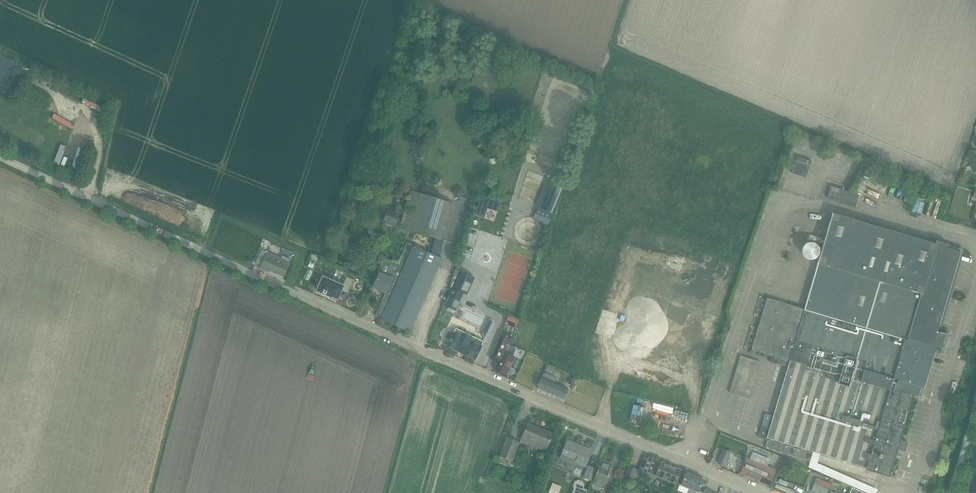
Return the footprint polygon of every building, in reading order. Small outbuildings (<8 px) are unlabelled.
[(1,77),(7,80),(15,62),(0,55),(0,80),(1,77)] [(81,141),(91,145),(97,131),(87,127),(81,141)] [(797,156),(791,173),(806,178),(811,161),(797,156)] [(866,184),(883,189),(887,175),(870,171),(866,184)] [(903,194),(908,196),(912,185),(907,183),(903,194)] [(860,195),(830,186),(827,198),(856,207),(860,195)] [(377,278),(373,287),(386,293),(375,316),(410,332),(414,322),(442,258),(440,257),(444,240),(441,240),(452,202),(436,198),(421,193),(411,190),(400,227),(432,237),(428,252),(407,243),(398,263),(393,261),(392,261),(386,275),(380,272),(377,278)] [(351,208),(361,211),(364,203),(354,199),(351,208)] [(537,206),(533,218),(548,224),(553,213),(552,212),(537,206)] [(388,209),(383,222),(396,227),(401,214),(388,209)] [(767,298),(751,350),(771,356),(780,359),(778,364),(788,367),(771,425),(768,424),(771,415),(765,413),(758,437),(764,438),(767,429),(769,430),(767,438),(770,439),(770,440),(773,441),(773,440),(781,442),(781,444),(784,444),(784,443),(802,448),(801,450),(806,451),(806,449),(887,474),(895,448),(904,451),(907,442),(898,439),(911,393),(918,395),(920,386),(923,387),(936,346),(941,348),(945,333),(937,331),(961,251),(951,248),(947,247),(948,244),(936,241),(935,243),(834,213),(806,309),(777,301),(767,298)] [(676,236),(674,244),(698,250),(700,243),(676,236)] [(809,259),(811,259),(812,259),(814,258),(815,258),(816,257),(817,256),(818,255),(819,253),(819,252),(819,250),(819,249),(819,248),(818,246),(817,245),(816,244),(815,243),(814,242),(812,242),(811,242),(809,242),(808,242),(807,243),(805,244),(804,245),(803,246),(803,248),(802,249),(802,250),(802,252),(803,253),(803,255),(804,256),(805,257),(807,258),(808,258),(809,259)] [(283,276),(287,267),(291,259),(282,255),(281,257),(262,248),(255,263),(261,266),(283,276)] [(612,339),(648,352),(678,270),(641,257),(612,339)] [(452,288),(444,305),(456,310),(471,276),(455,269),(449,287),(452,288)] [(714,283),(704,279),(678,270),(648,352),(685,365),(714,283)] [(323,276),(317,290),(331,297),(331,296),(338,299),(341,290),(348,293),(354,279),(347,276),(343,285),(323,276)] [(508,315),(505,324),(514,328),(518,319),(508,315)] [(483,341),(462,331),(460,336),(448,331),(445,337),(450,339),(447,345),(475,359),(483,341)] [(507,375),(511,366),(515,356),(513,356),(516,347),(508,344),(511,337),(501,332),(497,341),(493,351),(500,354),(494,369),(507,375)] [(756,393),(766,356),(747,351),(737,388),(756,393)] [(564,399),(568,390),(555,384),(557,379),(544,373),(538,388),(564,399)] [(546,450),(549,443),(552,434),(527,423),(521,440),(533,445),(532,447),(537,449),(538,447),(546,450)] [(722,440),(725,431),(717,428),(714,437),(722,440)] [(511,459),(518,441),(507,437),(500,455),(511,459)] [(585,466),(588,459),(591,450),(567,440),(560,458),(573,464),(574,462),(585,466)] [(768,440),(766,448),(810,461),(812,453),(806,451),(801,450),(784,444),(781,444),(773,441),(770,440),(768,440)] [(773,460),(776,454),(761,446),(758,452),(773,460)] [(723,450),(718,463),(724,466),(730,453),(723,450)] [(744,463),(740,473),(769,485),(775,470),(767,467),(770,459),(753,452),(750,461),(746,459),(745,463),(744,463)] [(646,474),(649,468),(653,458),(644,455),(638,470),(646,474)] [(601,459),(598,469),(592,484),(604,488),(609,474),(608,474),(612,463),(601,459)] [(656,460),(652,469),(650,473),(675,484),(681,470),(656,460)] [(883,491),(885,484),(830,461),(827,467),(883,491)] [(590,479),(594,468),(588,465),(583,476),(590,479)] [(629,466),(625,475),(633,478),(637,469),(629,466)] [(682,481),(681,485),(689,488),(687,492),(702,492),(698,491),(703,479),(686,472),(682,481)] [(832,492),(834,485),(816,478),(811,491),(816,492),(834,492),(832,492)] [(572,492),(586,492),(587,489),(583,487),(584,484),(582,480),(578,479),(575,480),(573,484),(574,487),(572,492)]
